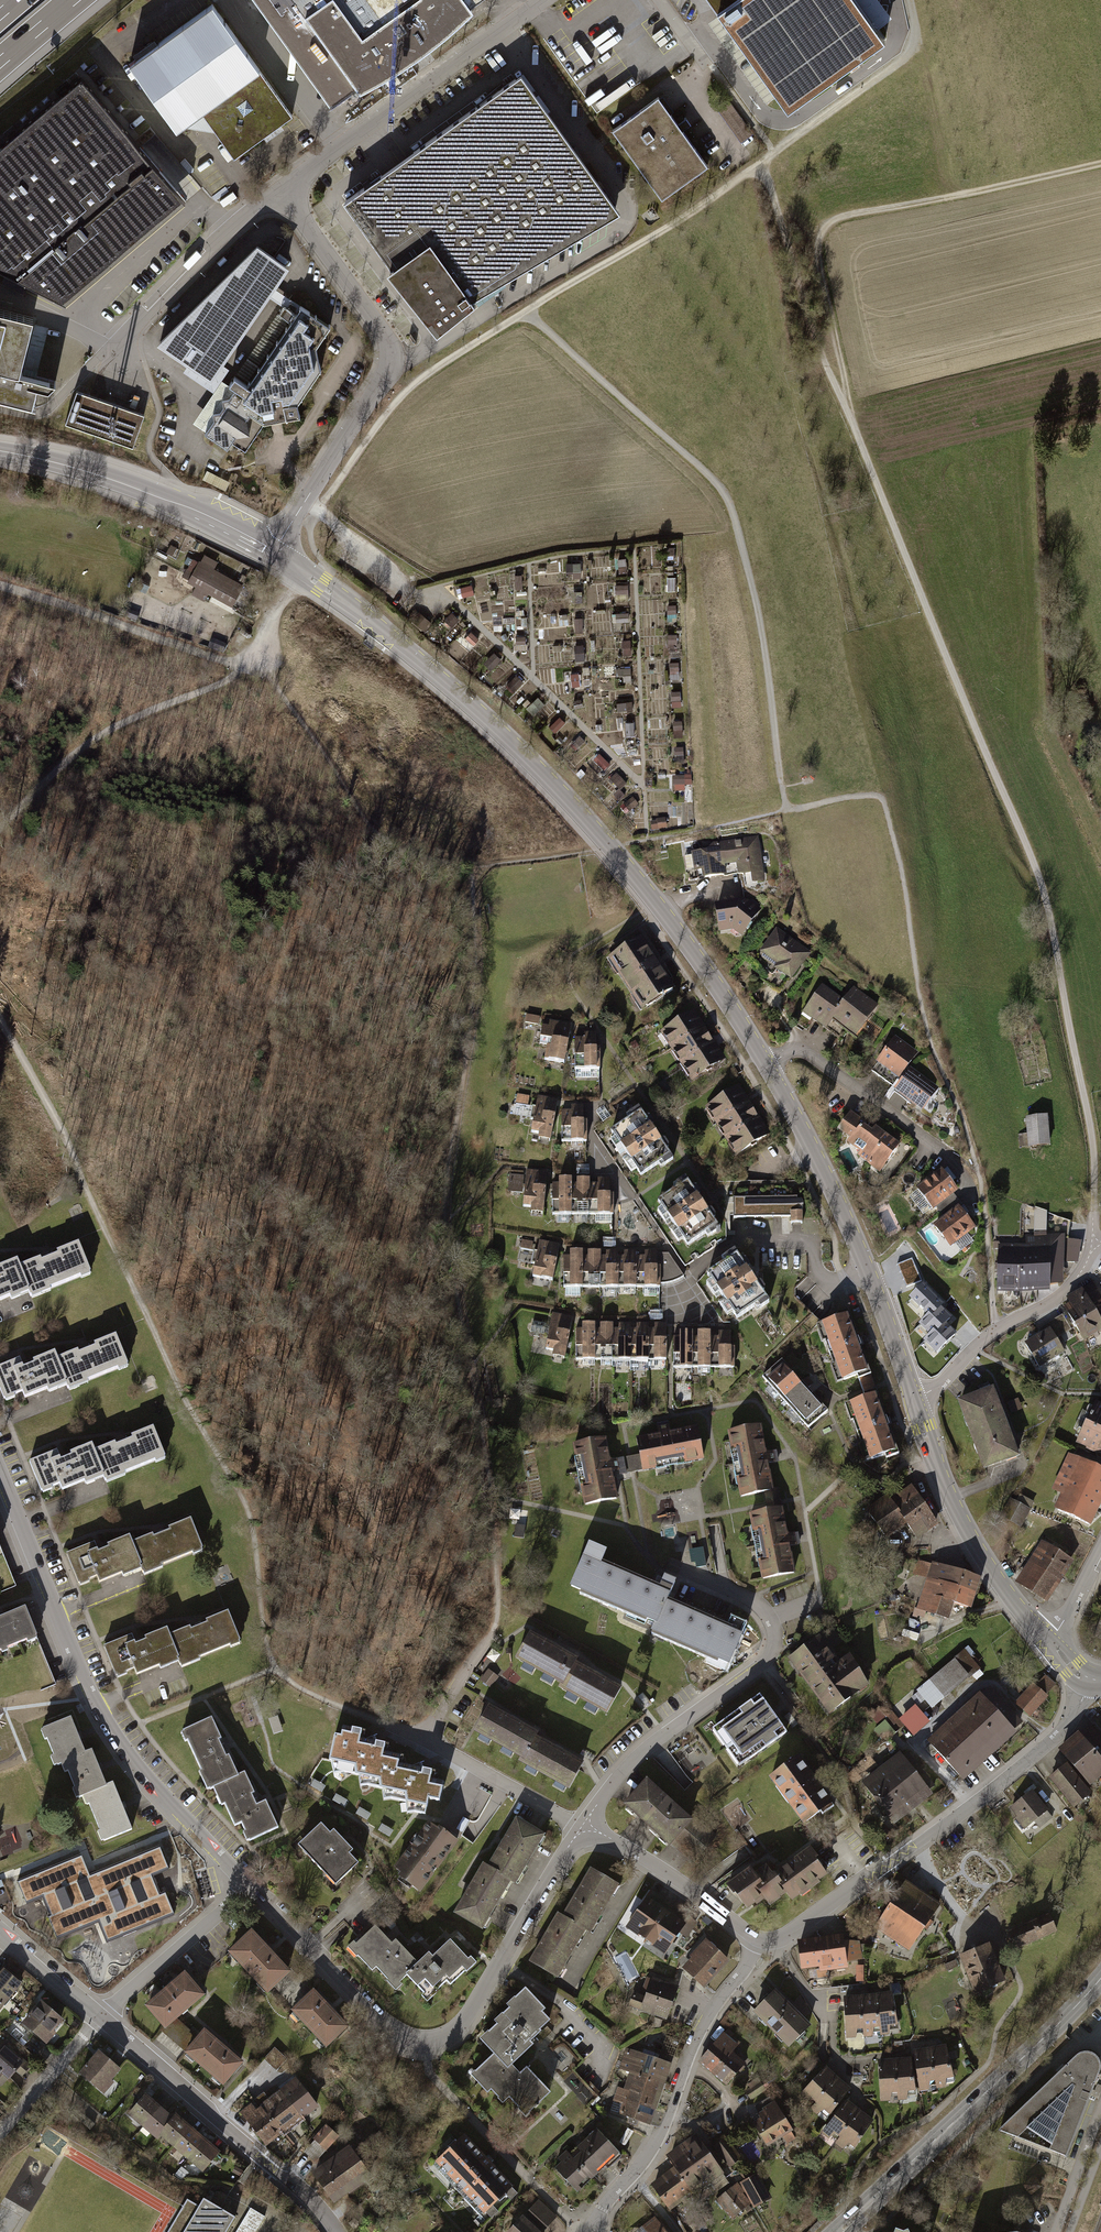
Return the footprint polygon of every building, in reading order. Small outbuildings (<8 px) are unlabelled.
[(209,0),(127,60),(176,128),(217,132),(234,155),(292,113),(209,0)] [(358,87),(360,90),(379,78),(398,67),(416,55),(432,43),(445,32),(459,20),(473,8),(471,6),(479,0),(255,0),(331,106),(358,87)] [(718,10),(792,113),(888,45),(855,0),(710,0),(718,10)] [(618,209),(516,73),(339,197),(387,262),(384,264),(438,332),(472,302),(469,297),(618,209)] [(0,144),(0,163),(92,269),(178,196),(78,78),(0,144)] [(707,165),(659,98),(613,131),(661,197),(707,165)] [(92,269),(0,163),(0,265),(61,295),(92,269)] [(288,264),(255,242),(156,342),(209,380),(288,264)] [(222,381),(193,423),(227,446),(236,432),(249,429),(248,416),(250,412),(263,421),(298,415),(296,400),(319,368),(316,345),(330,325),(301,305),(296,312),(286,305),(238,374),(229,386),(222,381)] [(0,306),(0,394),(30,401),(35,382),(47,386),(55,379),(18,369),(32,314),(0,306)] [(143,414),(76,390),(64,423),(132,447),(143,414)] [(675,541),(667,542),(667,555),(675,554),(675,541)] [(218,562),(205,554),(201,561),(199,561),(198,562),(193,559),(188,568),(187,568),(182,577),(189,580),(187,583),(196,587),(192,594),(204,601),(208,594),(232,608),(245,585),(214,569),(218,562)] [(627,555),(617,555),(617,569),(627,568),(627,555)] [(574,577),(581,577),(581,560),(573,560),(574,577)] [(676,572),(667,572),(668,587),(676,587),(676,572)] [(470,581),(462,582),(465,596),(472,595),(470,581)] [(627,582),(617,582),(618,596),(628,596),(627,582)] [(677,600),(668,601),(669,616),(678,615),(677,600)] [(407,614),(427,631),(435,620),(415,604),(407,614)] [(459,616),(452,609),(445,616),(451,623),(459,616)] [(629,611),(616,611),(617,619),(629,619),(629,611)] [(583,615),(575,615),(576,631),(584,631),(583,615)] [(476,632),(471,627),(464,633),(469,639),(476,632)] [(677,631),(669,631),(669,648),(677,649),(677,631)] [(525,632),(514,632),(515,645),(525,644),(525,632)] [(584,643),(575,643),(576,656),(584,656),(584,643)] [(500,655),(494,648),(482,660),(488,667),(500,655)] [(679,659),(670,660),(671,676),(680,675),(679,659)] [(623,681),(631,681),(630,666),(616,666),(617,677),(622,677),(623,681)] [(578,670),(570,671),(572,685),(580,684),(578,670)] [(523,679),(516,672),(507,681),(513,688),(523,679)] [(680,688),(672,688),(672,704),(681,704),(680,688)] [(544,701),(537,694),(526,704),(533,711),(544,701)] [(580,697),(571,698),(573,708),(582,706),(580,697)] [(632,700),(617,701),(617,709),(632,709),(632,700)] [(564,721),(559,715),(549,725),(554,730),(564,721)] [(682,717),(673,717),(674,733),(683,733),(682,717)] [(634,719),(624,719),(624,731),(634,731),(634,719)] [(585,742),(579,736),(572,743),(578,749),(585,742)] [(684,746),(674,746),(675,762),(685,762),(684,746)] [(610,764),(600,753),(593,760),(603,770),(610,764)] [(626,782),(616,771),(609,778),(619,788),(626,782)] [(686,773),(674,773),(674,788),(687,787),(686,773)] [(639,802),(633,795),(624,804),(630,810),(639,802)] [(651,819),(652,827),(667,825),(666,817),(651,819)] [(753,882),(765,880),(759,839),(721,844),(725,868),(737,866),(738,876),(752,874),(753,882)] [(692,854),(695,873),(702,872),(703,881),(726,878),(725,868),(721,844),(715,845),(709,852),(692,854)] [(739,898),(716,902),(721,928),(734,926),(742,932),(762,906),(753,899),(739,898)] [(773,966),(790,978),(809,951),(776,927),(759,950),(776,962),(773,966)] [(642,933),(604,957),(639,1012),(676,989),(642,933)] [(843,1002),(821,986),(802,1013),(824,1028),(832,1017),(843,1002)] [(832,1017),(856,1035),(878,1005),(853,987),(843,1002),(832,1017)] [(703,1024),(692,1007),(655,1029),(689,1083),(725,1061),(716,1045),(710,1035),(703,1024)] [(569,1023),(546,1018),(538,1056),(561,1060),(569,1023)] [(596,1033),(572,1033),(573,1072),(596,1071),(596,1033)] [(876,1063),(899,1079),(918,1052),(895,1036),(876,1063)] [(894,1091),(923,1111),(940,1088),(911,1068),(894,1091)] [(749,1099),(738,1083),(702,1107),(734,1154),(770,1130),(760,1116),(755,1108),(749,1099)] [(516,1092),(514,1112),(530,1114),(532,1094),(516,1092)] [(558,1098),(536,1094),(528,1135),(551,1139),(558,1098)] [(584,1104),(561,1104),(560,1143),(584,1144),(584,1104)] [(637,1106),(604,1129),(635,1173),(668,1149),(637,1106)] [(857,1156),(879,1172),(899,1143),(875,1126),(872,1130),(864,1125),(861,1129),(858,1127),(863,1121),(850,1112),(844,1120),(848,1123),(841,1132),(850,1138),(847,1142),(861,1152),(857,1156)] [(1047,1116),(1026,1118),(1028,1147),(1050,1145),(1047,1116)] [(941,1167),(916,1186),(932,1208),(958,1188),(941,1167)] [(548,1172),(524,1170),(520,1208),(543,1211),(548,1172)] [(684,1177),(653,1198),(685,1245),(716,1224),(684,1177)] [(562,1179),(550,1179),(551,1218),(612,1217),(611,1178),(601,1178),(581,1179),(562,1179)] [(803,1196),(732,1196),(732,1215),(788,1215),(788,1224),(795,1224),(803,1224),(803,1196)] [(960,1204),(935,1223),(951,1245),(976,1226),(960,1204)] [(1036,1236),(1025,1236),(1025,1244),(1025,1290),(1050,1290),(1050,1283),(1063,1283),(1063,1262),(1076,1262),(1079,1243),(1063,1240),(1062,1235),(1047,1236),(1047,1209),(1035,1210),(1036,1236)] [(556,1245),(534,1241),(527,1279),(549,1282),(556,1245)] [(40,1260),(19,1268),(30,1294),(31,1298),(90,1274),(79,1244),(56,1253),(57,1256),(41,1263),(40,1260)] [(999,1244),(999,1291),(1025,1290),(1025,1244),(999,1244)] [(573,1252),(564,1252),(565,1290),(657,1289),(657,1251),(648,1251),(627,1251),(610,1251),(591,1252),(573,1252)] [(740,1258),(711,1277),(732,1309),(761,1290),(740,1258)] [(901,1263),(907,1285),(921,1281),(915,1259),(901,1263)] [(16,1261),(0,1268),(0,1302),(9,1299),(11,1302),(30,1294),(19,1268),(16,1261)] [(924,1340),(937,1354),(957,1334),(946,1323),(952,1317),(942,1307),(944,1305),(923,1284),(909,1297),(928,1316),(919,1324),(929,1335),(924,1340)] [(1085,1342),(1100,1332),(1100,1319),(1092,1305),(1100,1299),(1093,1287),(1084,1292),(1083,1290),(1068,1300),(1071,1305),(1065,1309),(1085,1342)] [(571,1318),(547,1313),(539,1352),(563,1356),(571,1318)] [(849,1314),(818,1324),(839,1383),(869,1372),(849,1314)] [(586,1326),(575,1326),(576,1366),(663,1365),(662,1325),(656,1325),(641,1325),(621,1326),(604,1326),(586,1326)] [(1051,1329),(1026,1343),(1040,1368),(1065,1353),(1051,1329)] [(683,1333),(672,1333),(672,1372),(731,1372),(731,1332),(721,1332),(702,1333),(683,1333)] [(77,1352),(57,1360),(67,1387),(69,1390),(128,1367),(116,1337),(94,1346),(95,1349),(78,1355),(77,1352)] [(54,1354),(32,1362),(33,1365),(24,1369),(19,1359),(0,1367),(0,1393),(3,1401),(22,1393),(24,1400),(47,1391),(48,1394),(67,1387),(57,1360),(54,1354)] [(778,1359),(760,1376),(802,1421),(820,1404),(778,1359)] [(957,1401),(982,1472),(1019,1459),(994,1388),(957,1401)] [(877,1392),(844,1403),(864,1463),(897,1452),(877,1392)] [(1100,1404),(1080,1445),(1089,1450),(1089,1452),(1098,1456),(1099,1454),(1100,1456),(1100,1405),(1100,1404)] [(760,1421),(722,1428),(734,1496),(772,1489),(760,1421)] [(695,1425),(633,1436),(639,1471),(702,1460),(695,1425)] [(115,1444),(95,1453),(105,1479),(107,1482),(166,1459),(154,1429),(132,1438),(133,1441),(116,1447),(115,1444)] [(607,1442),(571,1448),(581,1509),(617,1502),(607,1442)] [(95,1453),(92,1446),(70,1455),(71,1458),(62,1461),(58,1451),(29,1462),(41,1493),(60,1485),(62,1492),(85,1483),(86,1486),(105,1479),(95,1453)] [(1054,1509),(1091,1526),(1100,1505),(1100,1472),(1068,1457),(1051,1492),(1060,1496),(1054,1509)] [(884,1491),(862,1508),(884,1538),(904,1523),(906,1525),(917,1540),(941,1522),(917,1491),(909,1480),(888,1496),(884,1491)] [(1011,1498),(1002,1515),(1021,1526),(1030,1509),(1011,1498)] [(781,1505),(744,1512),(756,1580),(794,1573),(781,1505)] [(153,1538),(132,1546),(143,1572),(144,1576),(204,1552),(192,1522),(169,1531),(170,1534),(154,1541),(153,1538)] [(132,1546),(130,1539),(107,1548),(109,1551),(99,1555),(95,1544),(66,1556),(78,1586),(97,1579),(100,1586),(122,1576),(124,1580),(143,1572),(132,1546)] [(1073,1560),(1041,1540),(1015,1581),(1047,1601),(1073,1560)] [(605,1555),(586,1547),(568,1590),(656,1627),(651,1639),(731,1672),(751,1625),(731,1616),(727,1625),(669,1601),(676,1584),(661,1578),(656,1591),(600,1568),(605,1555)] [(692,1548),(693,1566),(706,1565),(706,1547),(692,1548)] [(17,1586),(5,1554),(0,1556),(0,1563),(3,1562),(6,1569),(0,1571),(0,1581),(4,1591),(17,1586)] [(961,1573),(919,1558),(913,1575),(928,1580),(916,1613),(946,1624),(951,1610),(952,1607),(969,1613),(981,1580),(961,1573)] [(30,1609),(0,1621),(0,1655),(42,1639),(30,1609)] [(190,1630),(169,1638),(180,1664),(181,1667),(241,1644),(229,1614),(206,1623),(207,1626),(191,1632),(190,1630)] [(169,1638),(167,1631),(144,1640),(146,1643),(136,1646),(132,1636),(103,1647),(115,1678),(134,1670),(137,1677),(159,1668),(161,1672),(180,1664),(169,1638)] [(820,1636),(785,1660),(824,1718),(870,1688),(849,1655),(838,1662),(820,1636)] [(578,1663),(532,1638),(518,1664),(564,1689),(575,1669),(578,1663)] [(961,1651),(914,1691),(929,1709),(976,1670),(961,1651)] [(486,1669),(478,1679),(489,1688),(498,1678),(486,1669)] [(621,1692),(575,1669),(564,1689),(560,1696),(606,1720),(621,1692)] [(1015,1703),(1031,1716),(1057,1685),(1046,1676),(1037,1687),(1026,1690),(1015,1703)] [(968,1703),(1002,1742),(1022,1724),(987,1685),(968,1703)] [(790,1732),(758,1690),(707,1728),(739,1770),(790,1732)] [(990,1752),(1002,1742),(968,1703),(955,1714),(990,1752)] [(913,1704),(896,1719),(912,1737),(929,1722),(913,1704)] [(538,1737),(490,1711),(475,1738),(524,1764),(536,1742),(538,1737)] [(990,1752),(955,1714),(924,1742),(959,1780),(990,1752)] [(68,1718),(40,1729),(55,1765),(62,1762),(83,1754),(68,1718)] [(219,1739),(209,1718),(180,1731),(208,1791),(210,1790),(236,1778),(226,1756),(224,1757),(217,1741),(219,1739)] [(1077,1730),(1056,1748),(1084,1781),(1085,1780),(1089,1785),(1100,1775),(1100,1758),(1093,1749),(1100,1742),(1100,1737),(1090,1724),(1080,1733),(1077,1730)] [(380,1788),(387,1753),(389,1744),(363,1739),(365,1730),(343,1726),(341,1736),(334,1735),(329,1761),(332,1762),(334,1774),(345,1772),(355,1774),(355,1776),(359,1776),(360,1787),(368,1785),(380,1788)] [(583,1767),(536,1742),(524,1764),(520,1771),(568,1797),(583,1767)] [(83,1754),(62,1762),(76,1798),(83,1795),(103,1787),(89,1751),(83,1754)] [(835,1804),(797,1752),(765,1776),(803,1827),(835,1804)] [(404,1756),(387,1753),(380,1788),(380,1790),(382,1790),(384,1800),(391,1799),(405,1802),(407,1814),(415,1813),(426,1815),(429,1799),(440,1802),(444,1782),(434,1780),(435,1771),(402,1764),(404,1756)] [(860,1786),(874,1805),(886,1796),(915,1775),(901,1755),(860,1786)] [(1066,1762),(1048,1777),(1072,1808),(1091,1793),(1066,1762)] [(243,1775),(236,1778),(210,1790),(219,1809),(223,1807),(232,1829),(240,1825),(248,1844),(277,1831),(264,1803),(255,1807),(250,1797),(252,1796),(243,1775)] [(689,1814),(642,1775),(619,1802),(666,1841),(671,1835),(689,1814)] [(903,1820),(933,1798),(915,1775),(886,1796),(903,1820)] [(103,1787),(83,1795),(101,1841),(129,1830),(110,1784),(103,1787)] [(1050,1812),(1033,1791),(1010,1809),(1017,1818),(1015,1820),(1025,1832),(1050,1812)] [(487,1806),(491,1795),(484,1792),(481,1798),(477,1796),(475,1801),(487,1806)] [(874,1805),(892,1829),(903,1820),(886,1796),(874,1805)] [(707,1842),(714,1834),(691,1812),(689,1814),(671,1835),(683,1845),(696,1832),(707,1842)] [(542,1830),(515,1814),(486,1863),(509,1876),(514,1879),(542,1830)] [(437,1830),(427,1822),(393,1868),(400,1873),(398,1877),(420,1893),(459,1842),(439,1827),(437,1830)] [(330,1833),(321,1824),(298,1845),(335,1885),(358,1863),(349,1854),(353,1850),(334,1830),(330,1833)] [(707,1842),(696,1832),(683,1845),(695,1856),(707,1842)] [(90,1875),(82,1856),(17,1882),(25,1902),(44,1894),(52,1916),(49,1917),(57,1936),(99,1919),(108,1940),(174,1913),(166,1892),(159,1894),(151,1875),(168,1868),(160,1847),(90,1875)] [(810,1847),(773,1875),(786,1895),(792,1902),(801,1896),(802,1898),(820,1884),(819,1882),(828,1876),(816,1861),(818,1859),(810,1847)] [(480,1925),(509,1876),(486,1863),(482,1860),(453,1908),(480,1925)] [(617,1883),(587,1866),(559,1915),(582,1929),(589,1932),(617,1883)] [(750,1868),(726,1886),(734,1898),(735,1896),(747,1911),(755,1905),(757,1907),(765,1901),(770,1908),(786,1895),(773,1875),(766,1866),(755,1874),(750,1868)] [(941,1902),(906,1878),(891,1900),(926,1924),(941,1902)] [(637,1934),(644,1938),(665,1908),(650,1897),(654,1892),(650,1889),(627,1922),(638,1929),(637,1934)] [(926,1924),(891,1900),(874,1925),(909,1949),(926,1924)] [(665,1908),(644,1938),(650,1943),(655,1941),(665,1948),(688,1915),(683,1912),(679,1918),(665,1908)] [(582,1929),(559,1915),(551,1911),(522,1960),(553,1978),(582,1929)] [(1048,1911),(1005,1930),(1014,1949),(1057,1930),(1048,1911)] [(286,1968),(246,1925),(220,1949),(260,1992),(286,1968)] [(388,1942),(372,1925),(352,1943),(359,1950),(355,1955),(369,1969),(373,1966),(386,1979),(390,1975),(396,1982),(405,1973),(417,1962),(393,1938),(388,1942)] [(842,1936),(800,1941),(803,1967),(820,1965),(820,1970),(847,1967),(846,1959),(862,1958),(859,1941),(843,1940),(842,1936)] [(729,1960),(705,1937),(689,1955),(691,1957),(681,1967),(703,1987),(729,1960)] [(417,1962),(405,1973),(425,1994),(432,1987),(435,1991),(446,1980),(450,1985),(466,1970),(462,1965),(469,1959),(450,1939),(432,1956),(428,1952),(417,1962)] [(1006,1978),(990,1940),(959,1953),(975,1992),(1006,1978)] [(2,1966),(0,1968),(0,1990),(10,1998),(16,1992),(14,1990),(21,1982),(2,1966)] [(202,1993),(180,1967),(138,2002),(159,2028),(202,1993)] [(679,1986),(653,1976),(645,1996),(634,1992),(628,2006),(667,2020),(679,1986)] [(493,2050),(506,2064),(510,2061),(533,2041),(529,2037),(540,2027),(539,2026),(549,2016),(542,2007),(545,2005),(524,1982),(513,1993),(516,1996),(501,2010),(504,2013),(488,2028),(492,2032),(483,2040),(493,2050)] [(346,2024),(309,1986),(285,2008),(322,2047),(346,2024)] [(813,2023),(776,1988),(754,2012),(790,2046),(813,2023)] [(878,2025),(879,2034),(886,2032),(887,2023),(895,2022),(890,1989),(873,1992),(878,2025)] [(0,1990),(0,2007),(2,2004),(4,2005),(10,1998),(0,1990)] [(878,2025),(873,1992),(857,1993),(861,2026),(862,2036),(870,2035),(872,2025),(878,2025)] [(861,2026),(857,1993),(841,1994),(844,2036),(853,2036),(855,2026),(861,2026)] [(40,1998),(20,2021),(45,2043),(55,2031),(53,2029),(62,2018),(40,1998)] [(239,2058),(200,2024),(177,2051),(217,2084),(239,2058)] [(730,2035),(728,2038),(721,2032),(696,2057),(710,2071),(732,2049),(738,2042),(730,2035)] [(950,2075),(943,2042),(928,2045),(933,2078),(935,2087),(943,2086),(944,2076),(950,2075)] [(8,2080),(24,2061),(5,2044),(0,2049),(0,2077),(2,2075),(8,2080)] [(933,2078),(928,2045),(912,2047),(917,2089),(926,2088),(927,2078),(933,2078)] [(617,2068),(628,2072),(632,2073),(639,2052),(640,2049),(633,2047),(632,2050),(624,2047),(617,2068)] [(120,2067),(97,2048),(77,2071),(103,2093),(113,2081),(110,2078),(120,2067)] [(285,2059),(272,2048),(261,2060),(274,2071),(285,2059)] [(744,2061),(732,2049),(710,2071),(724,2082),(744,2061)] [(518,2069),(510,2061),(506,2064),(493,2050),(469,2071),(486,2089),(489,2086),(502,2100),(508,2094),(524,2113),(550,2090),(525,2063),(518,2069)] [(998,2130),(1066,2156),(1100,2071),(1100,2065),(1100,2060),(1097,2055),(1093,2052),(1087,2051),(1081,2052),(1077,2054),(998,2130)] [(668,2062),(639,2052),(632,2073),(661,2083),(668,2062)] [(912,2088),(908,2055),(892,2056),(895,2089),(896,2099),(905,2099),(907,2089),(912,2088)] [(895,2089),(892,2056),(876,2057),(879,2100),(888,2099),(889,2090),(895,2089)] [(813,2100),(835,2075),(823,2064),(794,2095),(801,2101),(809,2096),(813,2100)] [(628,2072),(624,2082),(642,2088),(637,2103),(652,2108),(661,2083),(632,2073),(628,2072)] [(826,2112),(847,2085),(835,2075),(813,2100),(806,2108),(813,2113),(821,2108),(826,2112)] [(294,2077),(277,2089),(299,2117),(315,2104),(294,2077)] [(764,2088),(758,2079),(745,2088),(751,2096),(764,2088)] [(607,2110),(647,2123),(652,2108),(637,2103),(642,2088),(624,2082),(622,2087),(615,2085),(607,2110)] [(258,2105),(279,2132),(299,2117),(277,2089),(266,2098),(264,2095),(255,2101),(258,2105)] [(142,2124),(159,2104),(145,2092),(128,2112),(142,2124)] [(837,2135),(857,2108),(845,2098),(818,2131),(825,2137),(833,2131),(837,2135)] [(790,2128),(773,2101),(755,2112),(761,2122),(754,2126),(765,2144),(790,2128)] [(249,2102),(238,2111),(264,2144),(279,2132),(258,2105),(253,2108),(249,2102)] [(142,2124),(156,2136),(159,2133),(173,2116),(159,2104),(142,2124)] [(851,2145),(870,2118),(857,2108),(837,2135),(831,2143),(838,2148),(846,2142),(851,2145)] [(173,2144),(190,2124),(176,2112),(173,2116),(159,2133),(173,2144)] [(324,2122),(310,2136),(314,2140),(304,2151),(315,2160),(338,2135),(324,2122)] [(190,2124),(173,2144),(187,2157),(204,2137),(190,2124)] [(619,2155),(595,2129),(569,2153),(591,2176),(603,2164),(606,2167),(619,2155)] [(510,2184),(462,2132),(429,2163),(477,2214),(510,2184)] [(706,2152),(693,2132),(685,2137),(687,2141),(677,2148),(689,2164),(706,2152)] [(219,2149),(204,2137),(187,2157),(201,2169),(219,2149)] [(713,2148),(727,2166),(738,2157),(725,2140),(713,2148)] [(370,2176),(347,2143),(309,2169),(332,2202),(370,2176)] [(706,2152),(689,2164),(677,2148),(666,2156),(672,2165),(691,2192),(720,2171),(706,2152)] [(575,2190),(591,2176),(569,2153),(566,2149),(557,2157),(560,2161),(553,2167),(575,2190)] [(691,2192),(672,2165),(649,2182),(668,2209),(691,2192)] [(755,2172),(739,2181),(753,2206),(769,2197),(755,2172)] [(1035,2174),(1022,2184),(1030,2193),(1043,2184),(1035,2174)] [(743,2205),(734,2195),(722,2205),(731,2215),(743,2205)] [(203,2196),(198,2204),(187,2198),(166,2231),(225,2231),(235,2215),(221,2207),(203,2196)] [(536,2198),(503,2231),(541,2231),(540,2231),(555,2217),(536,2198)] [(654,2215),(632,2231),(668,2231),(654,2215)]
